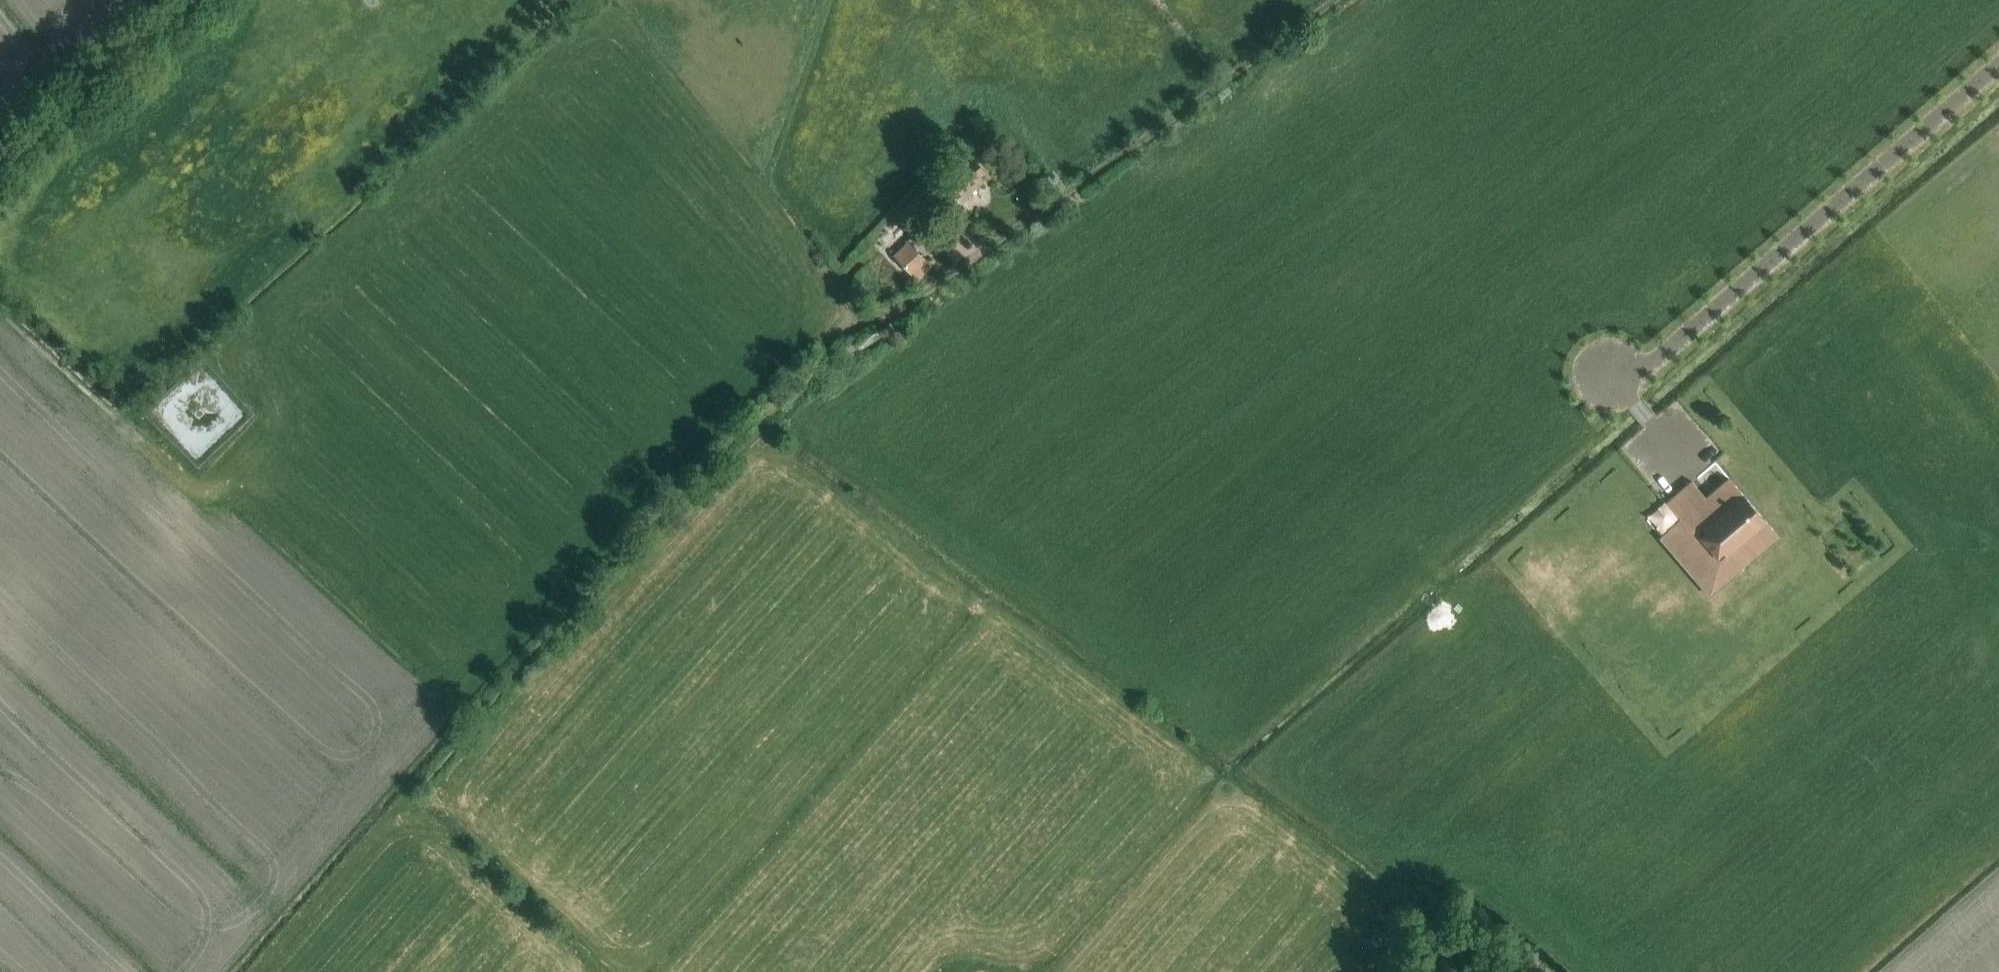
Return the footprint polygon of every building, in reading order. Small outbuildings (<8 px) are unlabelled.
[(981,178),(985,174),(973,161),(956,177),(953,174),(932,195),(950,214),(984,181),(981,178)] [(917,235),(937,215),(919,195),(898,214),(917,235)] [(917,281),(932,267),(908,242),(893,256),(917,281)] [(1678,498),(1654,519),(1669,537),(1655,549),(1673,570),(1667,575),(1679,589),(1685,584),(1703,604),(1719,591),(1712,583),(1740,558),(1747,566),(1765,550),(1717,495),(1693,516),(1678,498)]
